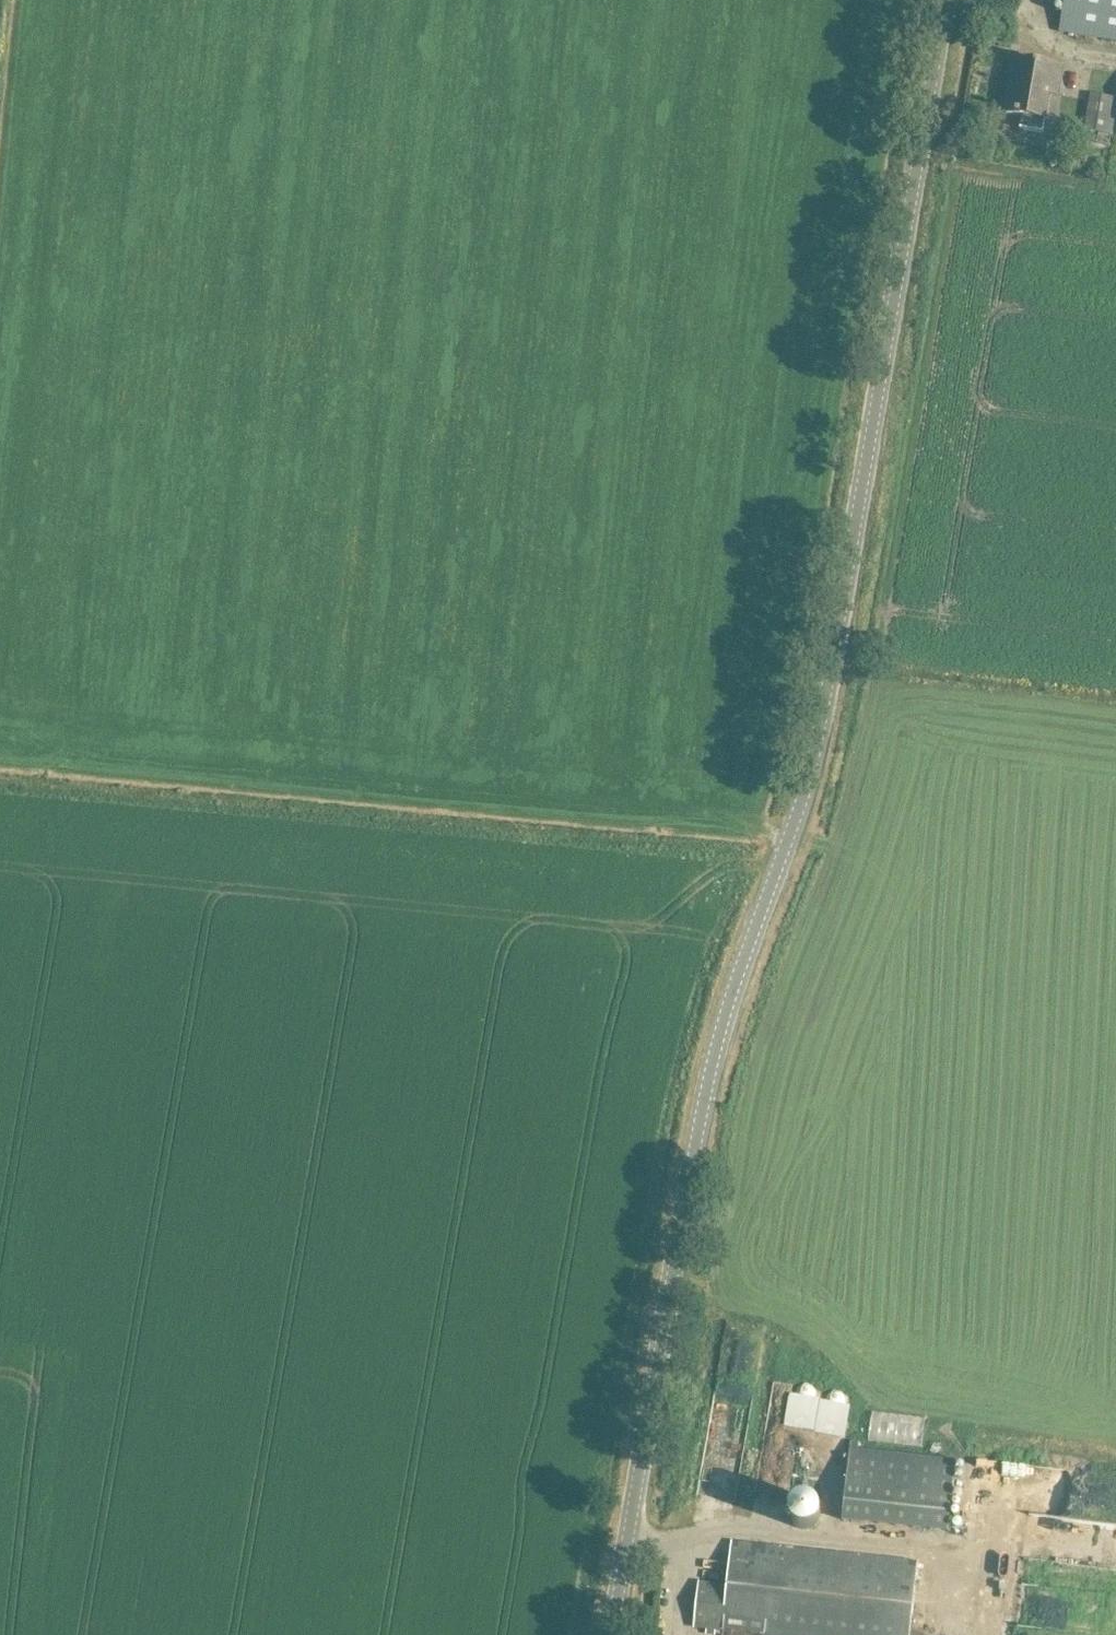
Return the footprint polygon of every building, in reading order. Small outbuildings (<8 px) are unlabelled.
[(1060,32),(1115,41),(1115,0),(1066,0),(1060,32)] [(1006,113),(1028,117),(1045,120),(1049,95),(1058,97),(1063,68),(1015,59),(1006,113)] [(843,1521),(948,1532),(954,1459),(859,1449),(860,1442),(851,1441),(843,1521)] [(1071,1550),(1073,1518),(1024,1515),(1021,1560),(1057,1562),(1058,1549),(1071,1550)] [(1083,1537),(1076,1560),(1095,1566),(1102,1543),(1083,1537)] [(918,1563),(732,1543),(727,1586),(699,1583),(694,1626),(745,1632),(765,1634),(777,1634),(910,1634),(918,1563)]
